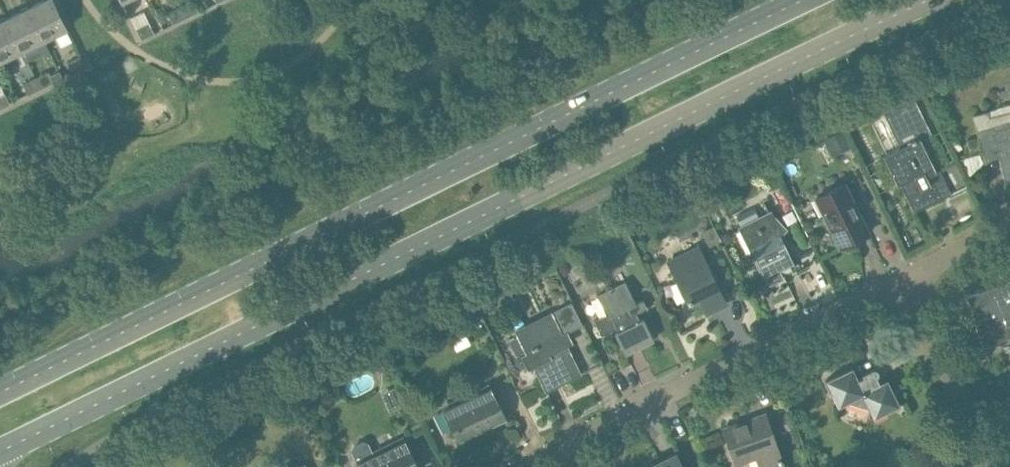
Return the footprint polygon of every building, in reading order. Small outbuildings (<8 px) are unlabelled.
[(45,40),(67,29),(53,0),(43,0),(29,7),(45,40)] [(180,6),(186,17),(199,11),(194,0),(192,0),(180,6)] [(186,17),(180,6),(167,12),(173,23),(186,17)] [(45,40),(29,7),(7,18),(23,50),(45,40)] [(7,18),(0,21),(0,59),(1,61),(23,50),(7,18)] [(155,32),(149,22),(136,28),(142,39),(155,32)] [(86,66),(80,55),(67,62),(72,72),(86,66)] [(53,82),(48,70),(36,77),(41,88),(53,82)] [(41,88),(36,77),(23,83),(28,94),(41,88)] [(0,94),(0,108),(10,103),(4,92),(0,94)] [(931,132),(915,100),(884,115),(900,147),(884,155),(898,184),(901,183),(914,211),(929,202),(922,188),(930,184),(927,176),(937,171),(920,137),(931,132)] [(973,115),(982,151),(996,147),(1001,165),(1006,184),(1009,183),(1009,104),(988,110),(988,111),(973,115)] [(851,147),(844,130),(824,139),(832,156),(851,147)] [(967,140),(970,152),(980,149),(977,138),(967,140)] [(767,179),(772,189),(782,185),(778,174),(767,179)] [(869,233),(845,183),(816,198),(840,247),(869,233)] [(759,216),(754,207),(736,216),(768,282),(783,275),(782,272),(795,265),(781,235),(783,234),(788,229),(770,211),(759,216)] [(720,239),(713,225),(703,231),(710,244),(720,239)] [(726,304),(698,247),(669,260),(689,301),(699,297),(704,308),(712,304),(715,309),(726,304)] [(967,296),(986,345),(1009,336),(1009,280),(967,296)] [(635,304),(625,282),(596,296),(605,314),(593,320),(601,334),(616,327),(617,330),(614,331),(625,353),(654,339),(643,318),(639,320),(632,306),(635,304)] [(582,374),(554,317),(518,334),(518,336),(510,340),(517,354),(526,350),(546,392),(582,374)] [(376,370),(387,373),(390,362),(379,358),(376,370)] [(859,379),(853,366),(826,379),(839,406),(847,403),(870,411),(873,418),(901,405),(887,378),(879,382),(876,376),(877,376),(878,375),(879,374),(879,373),(879,372),(879,371),(878,370),(877,369),(876,368),(874,368),(873,368),(862,373),(864,376),(859,379)] [(504,416),(490,386),(443,409),(458,439),(504,416)] [(765,414),(724,429),(736,462),(756,455),(761,466),(784,466),(765,414)] [(792,427),(788,414),(775,419),(779,432),(792,427)] [(374,454),(369,443),(363,441),(354,446),(352,451),(360,466),(418,466),(404,439),(374,454)] [(676,454),(649,466),(683,466),(676,454)]
